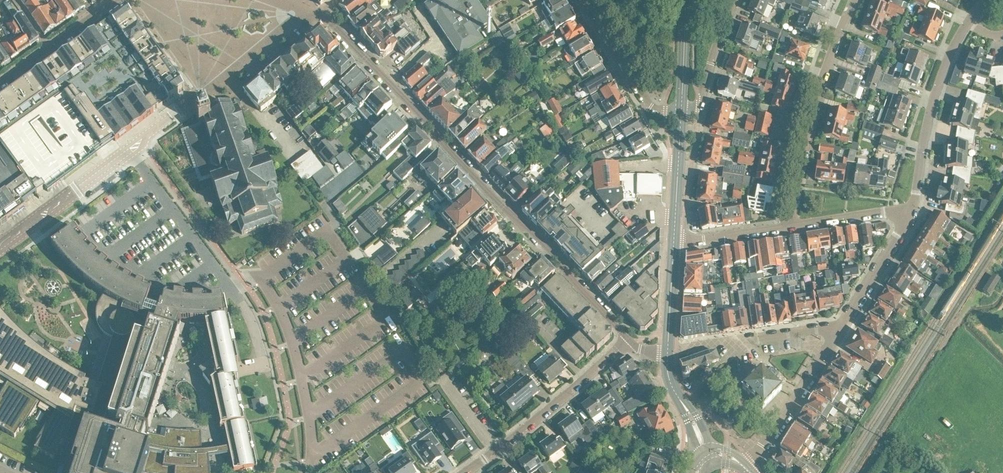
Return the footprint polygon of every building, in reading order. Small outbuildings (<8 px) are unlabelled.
[(36,0),(33,0),(25,6),(45,35),(56,28),(50,18),(51,17),(50,16),(53,14),(48,6),(44,9),(43,6),(41,8),(36,0)] [(53,3),(54,2),(66,21),(74,15),(65,0),(51,0),(53,3)] [(76,14),(85,7),(80,0),(67,0),(76,14)] [(374,2),(373,0),(348,0),(339,7),(351,19),(374,2)] [(410,4),(406,0),(400,0),(393,6),(400,13),(410,4)] [(475,0),(434,0),(425,6),(435,22),(436,21),(459,56),(495,33),(490,25),(491,24),(475,0)] [(499,2),(498,0),(483,0),(488,8),(499,2)] [(568,7),(569,4),(566,1),(564,0),(553,0),(542,7),(544,11),(542,13),(546,20),(568,7)] [(760,24),(760,25),(766,27),(766,26),(767,25),(760,22),(762,17),(767,5),(773,7),(776,0),(764,0),(763,0),(753,0),(748,11),(754,13),(753,14),(755,15),(753,20),(760,24)] [(803,0),(794,0),(794,2),(793,1),(792,3),(805,8),(807,2),(805,1),(803,0)] [(805,1),(807,2),(811,4),(815,5),(824,9),(828,0),(805,0),(805,1)] [(909,4),(897,0),(890,0),(889,4),(907,11),(909,4)] [(39,40),(18,10),(11,1),(4,5),(10,15),(12,18),(13,21),(14,20),(22,32),(21,32),(31,46),(39,40)] [(56,28),(66,21),(54,2),(53,3),(48,6),(53,14),(50,16),(51,17),(50,18),(56,28)] [(351,19),(349,21),(358,31),(382,11),(374,2),(351,19)] [(870,5),(868,11),(869,13),(868,15),(883,21),(886,13),(895,16),(898,8),(889,4),(887,8),(882,6),(873,2),(872,4),(870,5)] [(808,10),(805,8),(792,3),(791,6),(789,11),(800,16),(795,29),(813,36),(815,36),(819,27),(817,26),(819,20),(806,15),(808,10)] [(0,97),(0,141),(37,194),(45,188),(48,191),(67,177),(97,155),(94,150),(100,146),(101,147),(113,138),(115,141),(128,131),(141,122),(154,112),(153,112),(155,111),(168,101),(185,89),(126,7),(106,21),(44,66),(25,79),(0,97)] [(527,7),(519,12),(521,16),(530,11),(527,7)] [(556,31),(566,25),(575,20),(572,14),(573,12),(571,8),(568,8),(568,7),(546,20),(551,28),(553,27),(556,31)] [(938,30),(939,28),(941,27),(943,21),(942,19),(943,17),(920,8),(918,13),(926,16),(923,24),(938,30)] [(383,20),(390,14),(386,10),(380,16),(360,33),(380,56),(385,57),(397,46),(405,56),(420,43),(415,37),(412,39),(404,30),(392,40),(381,28),(386,23),(383,20)] [(886,37),(888,31),(880,28),(883,21),(868,15),(867,18),(865,18),(863,24),(864,26),(863,28),(886,37)] [(13,21),(12,18),(3,24),(3,25),(0,26),(3,30),(3,31),(6,36),(7,38),(18,55),(31,46),(21,32),(22,32),(14,20),(13,21)] [(577,29),(574,23),(560,32),(568,45),(584,35),(580,27),(577,29)] [(937,33),(938,30),(923,24),(919,32),(912,29),(910,34),(932,43),(933,41),(935,41),(938,35),(937,33)] [(762,43),(764,38),(754,34),(755,30),(743,25),(736,44),(749,48),(752,40),(762,43)] [(766,27),(760,25),(757,33),(778,41),(781,32),(766,26),(766,27)] [(328,61),(339,50),(323,31),(318,31),(281,62),(290,73),(291,72),(295,76),(301,71),(303,73),(308,69),(312,73),(313,74),(322,66),(328,60),(328,61)] [(913,44),(915,39),(899,32),(896,38),(913,44)] [(507,47),(499,34),(490,38),(496,48),(500,46),(503,49),(507,47)] [(542,48),(555,41),(551,34),(538,42),(542,48)] [(803,62),(808,48),(789,41),(790,39),(782,36),(779,42),(790,46),(787,57),(803,62)] [(589,43),(586,37),(564,50),(572,63),(577,59),(593,50),(592,48),(594,47),(591,42),(589,43)] [(12,60),(18,55),(7,38),(0,43),(12,60)] [(892,50),(895,44),(888,42),(886,48),(892,50)] [(865,68),(871,51),(852,45),(853,45),(850,55),(849,55),(847,61),(865,68)] [(2,66),(10,61),(4,52),(2,49),(0,46),(0,64),(2,66)] [(927,59),(927,58),(902,49),(900,55),(908,58),(905,66),(922,72),(927,59)] [(348,60),(340,50),(339,50),(328,61),(328,60),(322,66),(312,76),(326,93),(336,84),(355,67),(349,60),(348,60)] [(547,63),(560,55),(557,51),(542,60),(543,63),(546,62),(547,63)] [(983,55),(974,52),(973,54),(970,53),(970,54),(968,60),(966,60),(965,65),(967,66),(964,72),(964,73),(976,77),(983,55)] [(411,90),(419,83),(427,75),(442,68),(430,53),(424,57),(413,66),(415,68),(402,79),(411,90)] [(572,63),(564,67),(566,70),(575,65),(582,77),(591,72),(594,78),(597,76),(606,71),(602,65),(603,63),(601,59),(598,58),(595,53),(586,58),(579,63),(577,59),(572,63)] [(782,63),(784,58),(775,55),(773,60),(782,63)] [(994,62),(995,61),(991,60),(991,58),(983,56),(983,55),(976,77),(988,81),(988,80),(990,73),(994,61),(994,62)] [(751,70),(753,65),(731,57),(727,70),(745,77),(748,68),(751,70)] [(290,73),(281,62),(271,70),(287,91),(297,82),(299,85),(313,74),(312,73),(308,69),(303,73),(301,71),(295,76),(291,72),(290,73)] [(793,94),(797,82),(788,79),(789,74),(787,74),(789,68),(774,64),(773,70),(775,71),(774,72),(781,74),(777,90),(793,94)] [(871,69),(868,77),(878,80),(880,74),(882,69),(872,66),(871,69)] [(917,86),(922,72),(905,66),(902,74),(894,72),(892,77),(884,74),(884,76),(881,75),(879,81),(879,82),(898,88),(901,81),(917,87),(917,86)] [(338,99),(364,76),(355,67),(336,84),(341,90),(335,95),(338,99)] [(412,93),(421,102),(446,79),(447,81),(452,77),(455,74),(448,67),(437,76),(438,78),(433,82),(429,77),(419,86),(412,93)] [(287,91),(271,70),(260,79),(274,96),(282,89),(285,92),(287,91)] [(996,87),(1002,86),(1001,72),(995,73),(996,87)] [(598,78),(592,81),(590,78),(576,86),(579,91),(585,88),(590,96),(593,95),(604,88),(613,83),(607,73),(598,78)] [(353,102),(372,84),(364,76),(338,99),(341,102),(347,97),(353,102)] [(524,76),(519,80),(523,86),(528,81),(524,76)] [(865,84),(860,83),(841,76),(839,82),(840,82),(836,92),(836,91),(835,92),(854,99),(859,87),(864,89),(865,88),(864,87),(865,84)] [(754,85),(735,80),(726,77),(725,80),(719,79),(717,86),(720,87),(718,94),(734,99),(737,89),(756,94),(757,92),(763,94),(764,91),(764,88),(754,85)] [(865,84),(864,87),(865,88),(874,91),(875,87),(878,81),(878,80),(868,77),(865,84)] [(764,88),(765,86),(766,81),(756,78),(754,85),(764,88)] [(261,111),(277,99),(274,96),(260,79),(244,92),(251,100),(259,109),(261,111)] [(446,79),(421,102),(429,112),(446,96),(448,95),(455,90),(450,83),(447,81),(446,79)] [(895,98),(895,96),(898,88),(879,82),(876,87),(879,88),(879,89),(889,94),(889,96),(888,96),(884,110),(906,118),(910,104),(911,104),(895,98)] [(353,102),(346,108),(354,116),(358,112),(360,110),(362,109),(361,108),(379,91),(372,84),(353,102)] [(588,113),(619,95),(614,85),(600,93),(592,98),(595,103),(586,108),(587,110),(583,112),(585,115),(588,113)] [(790,106),(793,94),(777,90),(772,107),(783,110),(785,105),(790,106)] [(360,110),(358,112),(371,126),(372,125),(376,128),(381,123),(382,123),(389,116),(385,112),(392,105),(379,91),(361,108),(362,109),(360,110)] [(984,102),(986,96),(978,93),(968,91),(973,93),(971,99),(984,102)] [(446,96),(429,112),(439,122),(446,116),(444,114),(450,109),(446,104),(452,99),(448,95),(446,96)] [(601,119),(617,110),(625,105),(619,95),(588,113),(591,118),(598,113),(601,119)] [(446,116),(439,122),(448,132),(461,120),(469,112),(468,112),(466,109),(458,117),(454,113),(458,109),(459,110),(466,103),(462,98),(450,109),(444,114),(446,116)] [(982,109),(984,102),(971,99),(969,105),(957,102),(957,101),(955,105),(954,104),(951,113),(973,119),(976,108),(982,109)] [(242,121),(238,110),(240,107),(240,102),(235,100),(230,103),(229,106),(208,113),(207,110),(207,109),(205,109),(197,112),(195,113),(196,114),(199,122),(199,124),(200,124),(201,127),(186,132),(202,179),(211,176),(212,179),(211,179),(220,204),(221,204),(223,209),(229,225),(238,222),(242,234),(278,221),(273,209),(283,205),(277,190),(278,189),(276,184),(277,184),(268,159),(256,163),(253,153),(254,152),(255,152),(256,151),(256,150),(257,149),(257,148),(257,147),(257,146),(256,146),(256,145),(256,144),(255,144),(254,143),(253,143),(252,142),(251,143),(250,143),(242,121)] [(879,109),(881,103),(875,101),(873,107),(879,109)] [(302,110),(297,103),(286,112),(293,121),(304,112),(302,110)] [(715,104),(712,116),(729,120),(731,113),(735,114),(737,114),(738,109),(725,106),(715,104)] [(859,113),(861,107),(848,104),(846,110),(859,113)] [(558,105),(551,109),(555,115),(562,111),(558,105)] [(456,141),(463,134),(476,123),(483,115),(475,106),(472,108),(468,112),(469,112),(461,120),(448,132),(456,141)] [(611,115),(605,119),(605,120),(609,127),(611,130),(618,126),(624,123),(633,118),(626,106),(618,111),(611,115)] [(852,121),(854,115),(831,110),(828,123),(843,127),(845,119),(852,121)] [(901,132),(901,131),(906,118),(884,110),(879,124),(901,132)] [(767,137),(772,117),(759,113),(754,133),(767,137)] [(973,119),(951,113),(949,121),(951,122),(949,126),(950,126),(950,125),(962,129),(961,136),(974,138),(975,134),(979,135),(981,129),(978,128),(980,121),(973,119)] [(385,122),(361,145),(369,153),(377,161),(381,157),(382,156),(406,132),(407,131),(392,115),(385,122)] [(753,121),(754,117),(748,115),(747,119),(745,124),(753,126),(755,121),(753,121)] [(712,116),(709,128),(719,130),(732,134),(733,129),(731,128),(727,127),(729,120),(712,116)] [(627,139),(641,130),(634,119),(612,132),(615,137),(623,133),(627,139)] [(465,151),(472,144),(487,131),(479,122),(457,142),(465,151)] [(882,136),(884,129),(864,122),(862,129),(877,134),(882,136)] [(847,143),(849,137),(841,135),(843,127),(828,123),(824,137),(847,143)] [(566,141),(572,137),(565,126),(560,130),(566,141)] [(406,132),(382,156),(387,160),(399,149),(402,145),(404,147),(412,155),(394,173),(402,182),(408,176),(408,175),(422,161),(419,157),(431,146),(431,145),(416,131),(411,136),(406,132)] [(607,141),(613,137),(611,133),(604,137),(607,141)] [(750,143),(752,137),(734,133),(733,139),(750,143)] [(650,146),(643,135),(629,143),(627,140),(619,145),(623,152),(631,147),(635,154),(650,146)] [(895,154),(899,142),(882,136),(880,143),(878,148),(895,154)] [(973,145),(974,138),(961,136),(960,144),(947,143),(947,142),(946,146),(945,146),(944,155),(967,156),(968,145),(973,145)] [(494,149),(483,138),(467,153),(480,167),(497,152),(508,145),(503,140),(494,149)] [(326,139),(317,147),(321,152),(320,153),(328,162),(329,161),(338,154),(326,139)] [(749,149),(750,143),(733,139),(731,145),(749,149)] [(304,150),(307,148),(300,140),(297,142),(304,150)] [(729,149),(730,144),(707,140),(705,152),(720,155),(722,147),(729,149)] [(1,225),(2,225),(7,221),(8,221),(14,216),(19,212),(25,208),(23,204),(26,202),(37,194),(0,141),(0,226),(1,225)] [(516,141),(511,143),(516,151),(520,149),(516,141)] [(857,151),(859,144),(852,143),(851,149),(857,151)] [(776,166),(779,153),(774,152),(775,147),(763,144),(760,163),(776,166)] [(833,153),(834,147),(820,145),(819,152),(833,153)] [(497,152),(480,167),(488,175),(495,169),(502,163),(502,164),(509,157),(502,149),(497,152)] [(303,182),(322,168),(310,151),(290,164),(303,182)] [(345,151),(340,155),(349,166),(354,162),(345,151)] [(705,152),(702,164),(712,166),(723,168),(723,173),(744,177),(745,169),(732,166),(733,163),(719,160),(720,155),(705,152)] [(438,153),(421,170),(438,188),(455,171),(438,153)] [(340,155),(336,159),(345,170),(349,166),(340,155)] [(966,168),(967,156),(944,155),(944,164),(945,164),(945,168),(946,168),(946,167),(958,168),(957,175),(971,177),(972,168),(966,168)] [(977,158),(979,165),(989,162),(986,155),(977,158)] [(829,182),(832,165),(823,164),(824,157),(818,156),(815,180),(829,182)] [(567,157),(561,162),(566,168),(572,162),(567,157)] [(843,184),(846,160),(841,159),(840,167),(832,165),(829,182),(843,184)] [(865,169),(866,161),(858,159),(857,167),(854,185),(869,187),(872,169),(865,169)] [(619,176),(618,162),(608,163),(593,164),(596,191),(599,196),(609,210),(610,210),(611,211),(613,210),(624,201),(637,200),(637,196),(637,175),(619,176)] [(753,179),(752,185),(759,186),(766,187),(767,182),(768,182),(769,177),(774,178),(776,166),(760,163),(757,179),(753,179)] [(884,189),(888,164),(879,163),(878,170),(872,169),(869,187),(884,189)] [(521,173),(524,170),(518,164),(510,171),(506,168),(504,170),(501,167),(497,170),(490,177),(505,193),(508,190),(509,189),(514,184),(511,182),(521,173)] [(326,166),(322,170),(330,181),(335,178),(326,166)] [(322,170),(317,174),(325,185),(330,181),(322,170)] [(467,197),(472,191),(474,190),(457,172),(434,195),(441,203),(446,198),(451,204),(439,213),(442,218),(455,208),(467,197)] [(741,194),(744,177),(723,173),(722,179),(701,176),(699,188),(722,191),(723,184),(735,185),(734,193),(741,194)] [(316,174),(312,177),(320,188),(325,185),(317,174),(316,174)] [(663,176),(637,175),(637,196),(662,197),(663,176)] [(969,185),(971,177),(957,175),(956,182),(944,179),(943,183),(941,182),(939,191),(939,190),(939,191),(961,195),(964,184),(969,185)] [(523,176),(514,184),(509,189),(508,190),(505,193),(520,209),(531,200),(526,195),(529,192),(530,193),(532,191),(532,189),(537,184),(530,177),(527,180),(523,176)] [(392,182),(386,187),(390,191),(395,187),(395,186),(393,183),(392,182)] [(721,204),(721,199),(722,191),(699,188),(697,201),(707,202),(721,204)] [(772,192),(772,191),(758,188),(756,201),(748,200),(748,198),(741,199),(742,206),(743,213),(750,212),(750,211),(753,212),(762,213),(764,204),(770,205),(770,204),(769,204),(772,192)] [(492,205),(478,190),(474,193),(472,191),(467,197),(455,208),(442,218),(457,235),(471,224),(485,212),(484,212),(492,205)] [(547,195),(543,191),(541,194),(540,193),(529,204),(522,211),(530,219),(554,196),(550,192),(547,195)] [(966,204),(960,202),(961,195),(939,191),(937,200),(939,201),(938,204),(939,204),(951,206),(950,213),(960,215),(963,215),(966,204)] [(564,205),(569,200),(562,193),(557,198),(564,205)] [(530,219),(537,226),(548,216),(555,209),(556,209),(558,206),(561,203),(554,196),(530,219)] [(742,206),(720,209),(706,211),(700,212),(699,212),(699,213),(700,213),(702,229),(702,230),(703,230),(722,227),(723,227),(723,226),(745,223),(743,217),(743,213),(742,206)] [(370,209),(358,219),(373,236),(385,225),(370,209)] [(556,209),(538,227),(539,228),(544,233),(546,235),(547,233),(550,237),(549,238),(550,240),(553,237),(556,240),(553,243),(582,274),(596,262),(596,261),(601,257),(604,254),(600,249),(597,253),(568,222),(575,215),(570,209),(563,216),(562,216),(557,210),(556,209)] [(479,242),(490,233),(497,226),(497,223),(494,219),(491,219),(485,212),(471,224),(477,231),(473,234),(479,242)] [(949,238),(956,226),(934,213),(927,224),(942,234),(949,238)] [(612,231),(616,235),(620,240),(628,233),(620,223),(612,231)] [(876,231),(886,230),(885,223),(875,224),(876,231)] [(638,241),(649,233),(642,224),(632,232),(638,241)] [(950,251),(953,247),(939,238),(942,234),(927,224),(922,233),(937,243),(950,251)] [(863,250),(865,250),(873,249),(871,239),(873,239),(871,225),(859,227),(863,250)] [(850,266),(856,265),(854,251),(853,245),(858,244),(856,227),(844,229),(848,252),(848,254),(850,266)] [(59,236),(51,242),(52,244),(52,245),(54,248),(57,252),(60,255),(62,259),(65,262),(67,265),(70,267),(72,269),(74,272),(77,274),(79,276),(82,278),(84,281),(87,283),(89,285),(92,287),(95,289),(98,291),(101,293),(104,295),(99,302),(98,305),(97,308),(96,312),(96,315),(96,318),(97,322),(98,325),(99,326),(100,328),(101,329),(102,331),(103,332),(106,334),(108,336),(111,337),(113,338),(116,339),(117,339),(120,339),(123,339),(126,339),(129,338),(132,336),(134,334),(136,331),(137,328),(173,339),(178,341),(179,336),(179,335),(177,334),(181,321),(178,320),(178,319),(203,321),(206,321),(206,323),(205,324),(206,325),(212,356),(213,359),(199,370),(210,385),(212,383),(212,384),(214,391),(217,407),(218,410),(221,426),(220,430),(221,430),(222,428),(225,429),(226,436),(229,446),(230,452),(231,457),(234,472),(237,471),(243,470),(254,467),(257,467),(248,424),(248,423),(245,424),(244,420),(235,378),(227,380),(226,375),(232,374),(232,373),(233,373),(234,373),(234,372),(234,371),(234,370),(233,370),(233,369),(232,369),(231,369),(229,369),(229,367),(228,364),(235,363),(237,362),(238,362),(238,361),(237,355),(236,354),(235,348),(235,347),(234,341),(233,340),(232,334),(232,333),(231,327),(230,326),(229,320),(229,319),(228,314),(228,313),(226,307),(226,306),(225,300),(225,299),(223,299),(224,300),(223,300),(222,297),(221,297),(221,296),(213,296),(212,296),(204,297),(202,297),(194,296),(193,296),(187,296),(185,295),(184,295),(176,294),(174,294),(165,292),(164,297),(163,299),(163,301),(162,303),(161,303),(159,308),(158,309),(146,305),(148,299),(149,296),(149,294),(151,291),(152,288),(146,286),(142,284),(139,282),(138,282),(134,280),(130,278),(126,276),(125,275),(121,273),(118,271),(114,268),(113,268),(110,265),(107,263),(103,260),(102,259),(99,256),(96,253),(93,251),(92,250),(89,247),(86,243),(84,240),(83,239),(80,236),(78,232),(74,228),(70,231),(61,238),(59,236)] [(832,249),(838,248),(844,247),(841,230),(829,232),(832,249)] [(820,257),(826,256),(825,249),(830,248),(828,232),(817,234),(820,257)] [(951,259),(950,257),(944,254),(945,253),(934,247),(937,243),(922,233),(916,242),(931,252),(942,258),(949,263),(951,259)] [(820,257),(817,234),(806,235),(808,251),(814,250),(815,258),(820,257)] [(800,239),(799,236),(788,238),(789,247),(791,259),(794,274),(799,274),(798,267),(796,256),(802,255),(802,253),(807,252),(805,239),(800,239)] [(501,246),(493,237),(472,255),(479,263),(483,259),(490,267),(507,252),(502,246),(501,246)] [(781,261),(791,259),(789,247),(788,238),(772,241),(776,268),(777,268),(778,277),(784,276),(781,261)] [(764,279),(763,270),(776,268),(772,241),(759,243),(764,279)] [(652,249),(649,251),(659,251),(660,242),(659,242),(652,249)] [(936,267),(939,263),(928,256),(931,252),(916,242),(910,251),(925,261),(936,267)] [(764,279),(759,243),(748,244),(750,259),(754,259),(757,274),(750,275),(751,281),(764,279)] [(742,267),(742,263),(746,262),(744,245),(732,247),(734,264),(735,264),(735,268),(742,267)] [(725,286),(731,284),(729,274),(729,268),(733,267),(730,247),(720,249),(721,260),(722,265),(724,275),(725,286)] [(517,249),(515,249),(514,249),(494,267),(501,274),(505,271),(512,279),(530,263),(518,249),(517,249)] [(721,260),(720,249),(714,249),(715,256),(703,258),(704,251),(686,254),(685,265),(686,265),(703,263),(706,262),(709,262),(715,261),(721,260)] [(419,268),(426,262),(423,250),(417,251),(417,255),(419,268)] [(582,274),(591,284),(599,277),(605,271),(610,266),(616,260),(608,251),(607,252),(605,254),(604,254),(601,257),(596,261),(596,262),(582,274)] [(926,272),(929,267),(928,265),(924,262),(925,261),(910,251),(903,262),(922,274),(924,272),(926,272)] [(413,273),(419,268),(417,255),(411,257),(411,261),(413,273)] [(539,287),(554,273),(541,258),(520,277),(528,285),(529,285),(530,285),(531,286),(533,285),(535,283),(539,287)] [(821,263),(821,259),(815,260),(816,260),(817,264),(818,267),(809,269),(809,272),(818,271),(822,270),(821,263)] [(407,278),(413,273),(411,261),(405,262),(405,266),(407,278)] [(650,274),(659,267),(659,261),(647,271),(650,274)] [(685,267),(684,280),(703,281),(707,282),(709,262),(706,262),(703,263),(703,268),(695,268),(685,267)] [(601,294),(613,283),(614,282),(609,276),(620,267),(616,263),(600,278),(593,285),(601,294)] [(860,274),(860,273),(859,273),(859,272),(859,271),(858,271),(857,271),(856,265),(850,266),(844,267),(839,267),(840,274),(842,273),(844,284),(848,283),(851,280),(850,278),(851,278),(851,279),(852,279),(852,278),(857,277),(858,277),(859,276),(860,275),(860,274)] [(910,285),(916,275),(901,265),(898,270),(898,272),(895,276),(910,285)] [(401,283),(407,278),(405,266),(399,267),(399,271),(401,283)] [(480,276),(485,271),(482,267),(477,272),(480,276)] [(613,283),(601,294),(609,302),(621,291),(620,290),(622,289),(624,291),(638,279),(629,269),(614,282),(613,283)] [(395,288),(401,283),(399,271),(393,272),(393,276),(395,288)] [(628,289),(612,305),(622,315),(625,312),(627,314),(656,287),(654,285),(658,281),(653,275),(648,279),(645,276),(635,286),(640,292),(635,296),(628,289)] [(831,308),(839,307),(839,304),(841,304),(842,303),(842,302),(838,275),(834,276),(836,286),(835,286),(836,289),(828,290),(831,308)] [(393,290),(395,288),(393,276),(382,278),(393,290)] [(903,296),(910,285),(895,276),(893,281),(891,281),(888,286),(903,296)] [(989,295),(999,280),(993,276),(983,292),(989,295)] [(561,280),(557,277),(550,284),(542,292),(579,331),(561,349),(575,364),(584,356),(586,358),(595,349),(597,351),(611,338),(611,335),(612,335),(611,334),(611,332),(598,317),(597,319),(589,310),(590,309),(579,297),(578,298),(572,292),(573,291),(562,279),(561,280)] [(702,293),(703,281),(684,280),(684,292),(702,293)] [(828,290),(827,280),(821,281),(823,288),(824,292),(817,293),(819,311),(828,310),(827,309),(831,308),(828,290)] [(499,294),(507,287),(503,282),(495,289),(499,294)] [(924,294),(926,291),(921,288),(914,284),(912,287),(924,294)] [(640,331),(645,331),(653,324),(650,321),(657,314),(658,309),(651,302),(658,295),(658,289),(656,287),(627,314),(629,316),(627,318),(640,331)] [(803,296),(802,290),(795,291),(794,287),(788,288),(791,304),(793,317),(798,316),(798,317),(806,316),(803,296)] [(921,298),(924,294),(912,287),(910,290),(921,298)] [(408,309),(423,296),(417,288),(401,301),(408,309)] [(520,308),(537,293),(533,289),(516,304),(520,308)] [(902,318),(906,314),(901,311),(903,308),(898,305),(902,299),(886,289),(882,296),(879,300),(895,310),(898,312),(896,314),(902,318)] [(753,307),(752,299),(753,298),(752,290),(746,291),(749,311),(752,328),(763,327),(760,306),(753,307)] [(736,331),(749,329),(746,312),(749,311),(746,291),(738,292),(740,308),(733,309),(736,331)] [(933,294),(931,300),(937,302),(939,296),(933,294)] [(782,306),(780,295),(774,296),(779,324),(791,322),(788,305),(782,306)] [(806,316),(813,315),(813,314),(818,313),(816,300),(815,295),(803,296),(806,316)] [(769,308),(767,296),(760,297),(765,326),(777,325),(774,308),(769,308)] [(701,314),(701,300),(683,299),(682,313),(701,314)] [(920,309),(928,314),(931,309),(931,308),(935,303),(930,300),(926,305),(924,304),(920,309)] [(885,323),(892,312),(876,302),(873,307),(873,309),(871,313),(878,318),(877,318),(885,323)] [(723,333),(736,331),(733,309),(725,310),(725,315),(721,316),(723,333)] [(7,383),(0,395),(0,429),(15,438),(19,430),(21,432),(28,421),(39,403),(54,412),(43,430),(36,441),(38,442),(34,449),(53,459),(58,450),(61,452),(62,452),(72,421),(89,427),(102,387),(98,386),(98,384),(90,381),(89,383),(88,383),(85,382),(86,378),(82,377),(78,375),(75,373),(71,371),(67,368),(65,367),(63,366),(61,365),(59,363),(57,362),(50,357),(50,358),(48,356),(46,358),(35,349),(37,348),(35,346),(35,345),(28,339),(24,336),(21,333),(19,331),(16,328),(14,326),(11,323),(9,321),(7,319),(5,317),(3,315),(1,312),(0,311),(0,379),(7,383)] [(865,322),(862,327),(870,332),(877,337),(880,339),(879,342),(889,347),(893,341),(884,335),(888,329),(888,328),(877,321),(869,316),(868,317),(868,318),(866,316),(863,321),(865,322)] [(682,321),(681,337),(684,339),(695,338),(706,336),(705,326),(704,317),(692,319),(682,321)] [(895,332),(899,326),(891,321),(887,327),(895,332)] [(89,427),(88,432),(148,451),(153,434),(148,433),(149,432),(149,431),(153,419),(153,417),(157,405),(158,404),(162,391),(162,390),(166,377),(166,376),(170,364),(171,362),(175,350),(175,349),(178,341),(173,339),(137,328),(136,331),(134,334),(132,336),(129,338),(126,339),(123,339),(120,339),(117,339),(102,387),(89,427)] [(871,363),(881,347),(858,333),(848,349),(871,363)] [(567,367),(567,366),(560,359),(553,351),(548,356),(551,360),(539,370),(546,379),(547,381),(550,383),(559,375),(558,374),(566,367),(567,367)] [(712,363),(719,361),(716,352),(708,353),(683,362),(682,361),(681,360),(680,360),(680,362),(680,363),(679,363),(682,371),(682,373),(683,377),(685,378),(689,377),(690,375),(689,371),(692,370),(697,369),(700,367),(705,370),(710,368),(712,363)] [(832,365),(840,370),(840,371),(847,376),(846,378),(853,382),(862,368),(855,364),(839,354),(834,361),(835,361),(832,365)] [(503,384),(492,393),(502,404),(503,403),(506,407),(507,406),(513,413),(540,391),(530,378),(534,375),(520,359),(515,355),(507,362),(512,367),(520,376),(519,376),(523,381),(510,392),(503,384)] [(630,373),(636,369),(627,356),(615,365),(609,370),(611,372),(613,373),(614,374),(615,373),(619,371),(623,377),(617,381),(609,386),(614,393),(617,391),(622,388),(628,384),(634,379),(630,373)] [(442,376),(447,372),(440,362),(435,365),(442,376)] [(882,381),(891,367),(882,362),(873,375),(880,379),(882,381)] [(848,390),(853,382),(846,378),(830,368),(823,379),(831,385),(842,391),(844,387),(848,390)] [(767,375),(761,369),(742,389),(763,409),(782,390),(776,384),(778,382),(777,380),(770,373),(769,373),(767,375)] [(624,403),(622,405),(627,412),(628,414),(640,407),(649,403),(643,394),(652,388),(643,373),(634,379),(628,384),(636,396),(624,403)] [(880,379),(876,386),(881,389),(885,382),(882,381),(880,379)] [(818,389),(815,394),(824,399),(829,403),(828,404),(834,407),(844,414),(847,409),(841,404),(839,402),(843,395),(830,386),(822,381),(817,389),(818,389)] [(603,413),(613,405),(603,391),(593,399),(603,413)] [(438,392),(433,396),(436,401),(441,397),(438,392)] [(826,419),(834,407),(828,404),(813,395),(808,402),(808,403),(806,407),(821,416),(826,419)] [(259,398),(252,400),(254,410),(261,408),(269,406),(267,397),(259,398)] [(592,420),(603,413),(593,399),(582,407),(592,420)] [(868,409),(871,404),(865,400),(862,405),(868,409)] [(670,423),(661,407),(652,412),(650,409),(638,416),(644,427),(646,425),(652,436),(662,431),(663,433),(665,432),(665,433),(673,429),(673,427),(674,427),(672,422),(670,423)] [(816,433),(824,421),(824,420),(820,418),(805,408),(800,416),(797,420),(812,430),(816,433)] [(450,421),(437,430),(451,450),(454,448),(455,449),(462,444),(461,443),(464,440),(460,434),(456,429),(461,426),(452,413),(446,417),(450,421)] [(621,428),(630,423),(626,415),(617,420),(621,428)] [(572,418),(559,427),(562,431),(561,432),(563,433),(564,434),(569,440),(572,444),(579,439),(583,443),(593,436),(587,429),(585,425),(580,428),(572,418)] [(420,419),(415,423),(418,428),(423,424),(420,419)] [(600,421),(595,424),(601,433),(606,430),(600,421)] [(808,449),(811,443),(814,438),(811,436),(811,435),(802,430),(804,427),(796,422),(787,436),(807,449),(808,449)] [(596,440),(601,436),(593,425),(587,429),(593,436),(596,440)] [(850,436),(853,429),(847,427),(844,433),(850,436)] [(209,459),(212,459),(217,459),(222,458),(227,458),(231,457),(230,452),(226,453),(221,453),(216,454),(211,454),(208,454),(208,450),(202,450),(201,431),(195,432),(189,432),(183,432),(177,431),(171,430),(166,429),(164,437),(153,434),(148,451),(88,432),(75,472),(210,472),(209,459)] [(431,432),(411,447),(425,466),(428,463),(430,465),(441,457),(434,447),(439,444),(431,432)] [(828,442),(831,437),(824,433),(821,437),(828,442)] [(807,449),(787,436),(780,447),(796,457),(795,459),(800,462),(803,458),(802,458),(803,456),(807,449)] [(555,440),(552,437),(540,445),(550,459),(566,447),(559,437),(555,440)] [(800,462),(795,459),(781,450),(777,455),(776,455),(775,455),(771,461),(774,463),(773,464),(778,467),(778,466),(787,471),(792,463),(802,469),(806,466),(800,462)] [(382,470),(384,472),(416,472),(412,468),(410,466),(415,462),(407,452),(382,470)] [(551,471),(545,462),(540,466),(532,454),(519,463),(526,472),(535,472),(539,470),(541,472),(551,472),(552,472),(551,471)] [(669,461),(651,455),(645,472),(647,472),(665,472),(669,461)] [(368,472),(381,472),(375,464),(374,464),(370,458),(367,460),(371,466),(369,468),(371,471),(368,472)] [(800,462),(806,466),(814,472),(819,472),(821,470),(803,458),(800,462)] [(578,472),(582,465),(574,460),(570,467),(578,472)]
